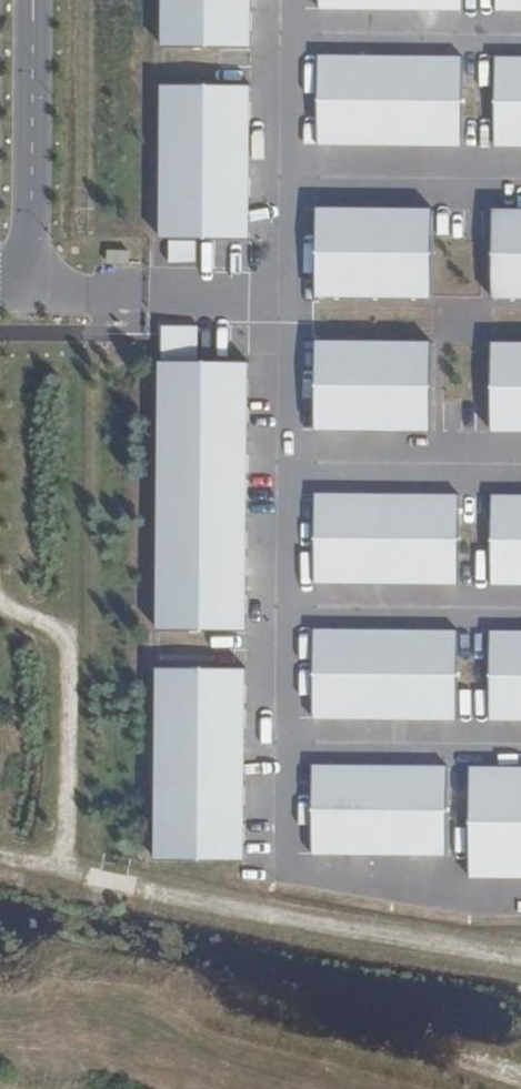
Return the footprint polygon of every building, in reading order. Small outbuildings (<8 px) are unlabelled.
[(170,47),(251,47),(251,0),(170,0),(170,47)] [(319,15),(464,17),(464,0),(319,0),(319,15)] [(494,18),(520,18),(520,0),(494,0),(494,18)] [(460,62),(317,60),(316,145),(459,146),(460,62)] [(494,62),(493,147),(520,147),(520,62),(494,62)] [(251,86),(164,85),(162,240),(249,241),(251,86)] [(433,211),(316,210),(316,298),(432,299),(433,211)] [(492,211),(492,299),(520,299),(520,211),(492,211)] [(432,344),(315,343),(315,431),(432,432),(432,344)] [(491,344),(491,432),(520,432),(520,344),(491,344)] [(249,362),(161,362),(159,632),(247,633),(249,362)] [(457,496),(314,496),(314,525),(314,554),(314,583),(456,584),(457,496)] [(491,497),(490,540),(490,584),(520,585),(520,497),(491,497)] [(459,632),(313,631),(313,660),(313,689),(313,719),(458,720),(458,677),(459,632)] [(490,632),(490,677),(489,720),(520,720),(520,632),(490,632)] [(247,668),(159,667),(157,861),(245,862),(247,668)] [(448,768),(313,767),(312,854),(448,855),(448,768)] [(470,768),(470,878),(520,878),(520,768),(470,768)]
